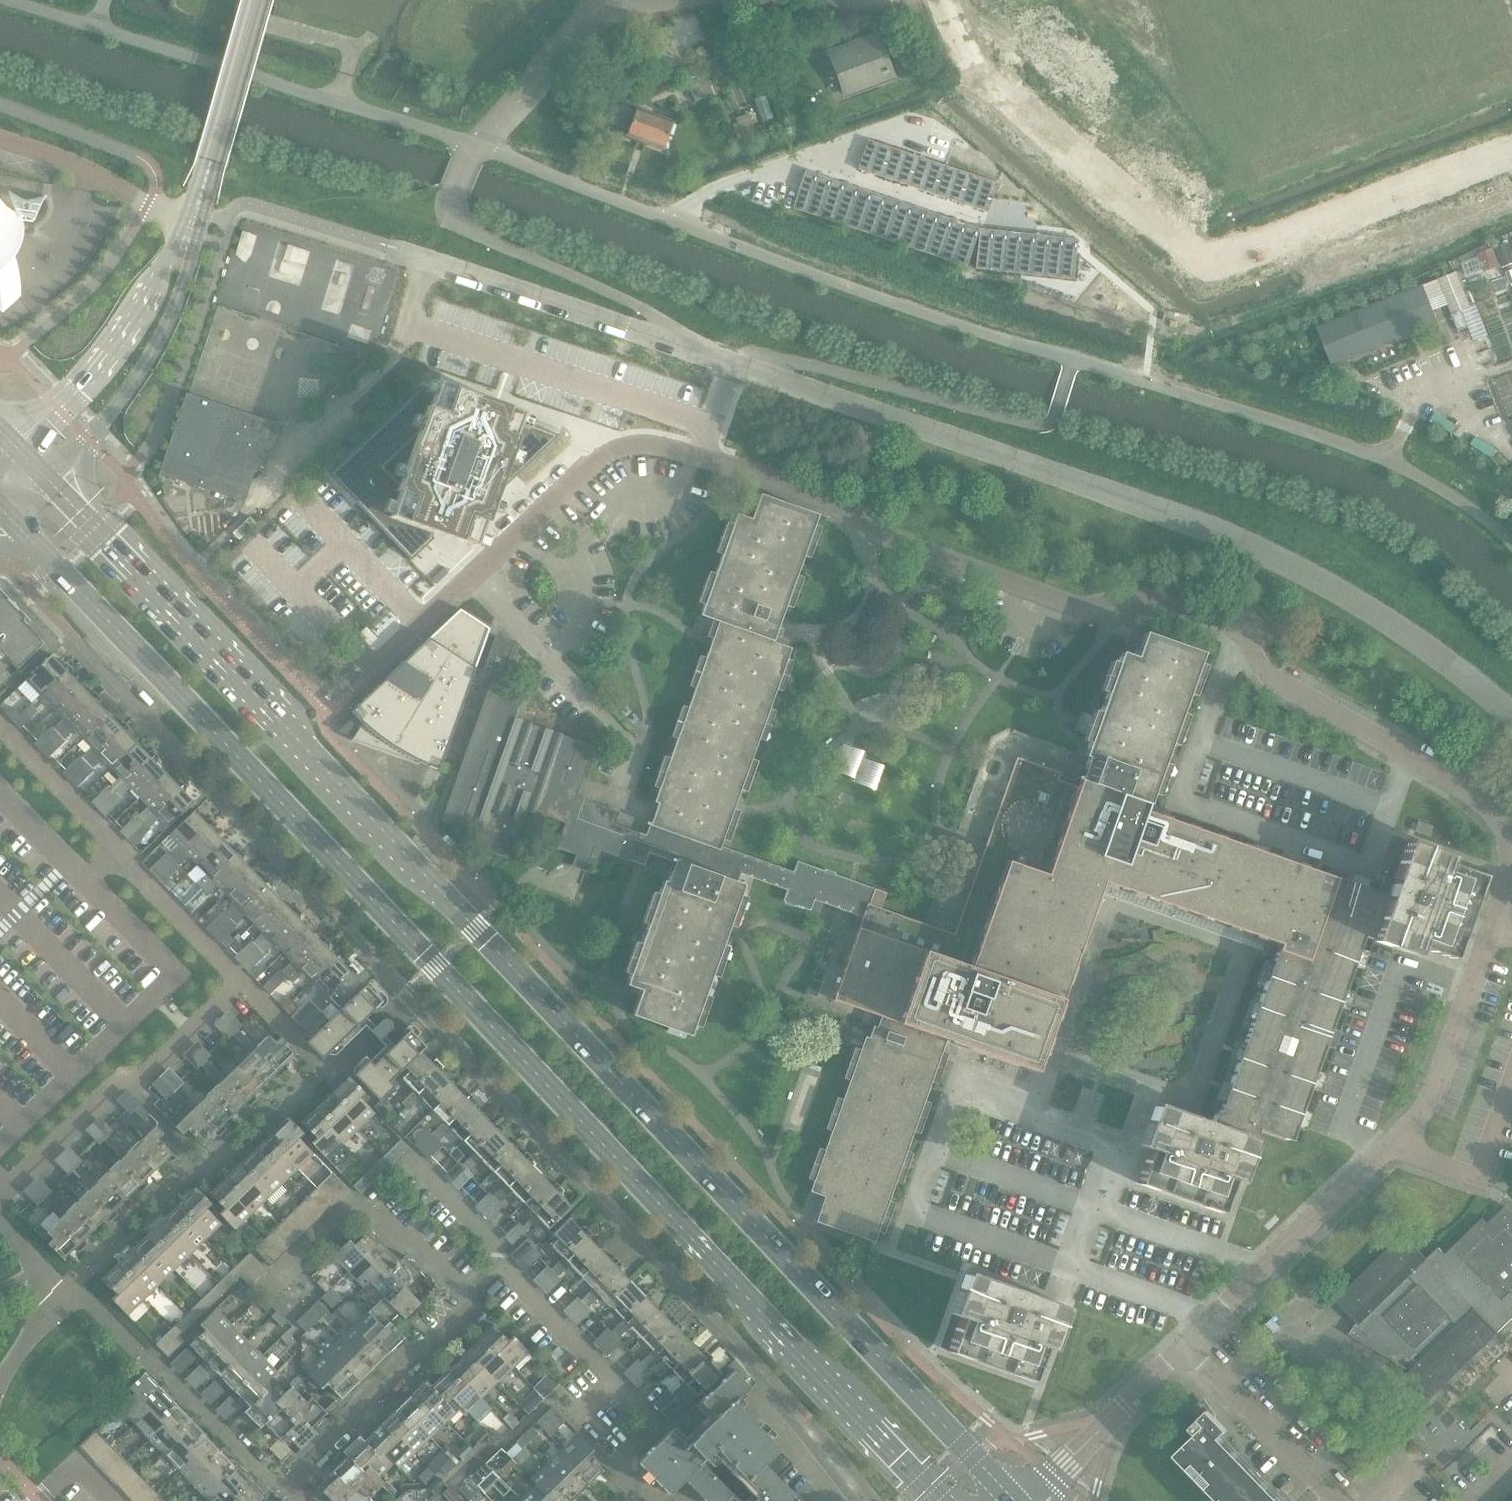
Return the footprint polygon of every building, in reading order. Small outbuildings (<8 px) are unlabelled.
[(893,77),(877,36),(830,53),(846,95),(893,77)] [(706,62),(714,82),(725,78),(717,57),(706,62)] [(686,80),(695,103),(715,95),(706,72),(686,80)] [(664,149),(673,122),(636,109),(627,136),(664,149)] [(867,139),(857,169),(884,178),(894,148),(867,139)] [(894,148),(884,178),(910,187),(920,157),(894,148)] [(920,157),(910,187),(936,196),(946,166),(920,157)] [(946,166),(936,196),(962,205),(972,175),(946,166)] [(793,206),(792,209),(806,213),(819,175),(805,170),(800,187),(793,206)] [(819,175),(806,213),(819,218),(832,179),(819,175)] [(972,175),(962,205),(988,214),(999,184),(972,175)] [(832,179),(819,218),(832,222),(845,184),(832,179)] [(845,184),(832,222),(846,226),(859,188),(852,186),(845,184)] [(859,188),(846,226),(859,231),(872,193),(859,188)] [(872,193),(859,231),(873,236),(886,197),(872,193)] [(886,197),(873,236),(886,240),(899,202),(886,197)] [(18,218),(22,219),(22,218),(22,217),(7,207),(0,199),(0,311),(1,312),(3,312),(21,296),(21,295),(19,294),(17,295),(2,259),(9,242),(18,218)] [(899,202),(886,240),(900,245),(913,206),(899,202)] [(913,206),(900,245),(913,249),(926,211),(913,206)] [(926,211),(913,249),(926,254),(939,215),(926,211)] [(939,215),(926,254),(940,258),(953,220),(939,215)] [(953,220),(940,258),(953,263),(966,224),(953,220)] [(966,224),(953,263),(967,267),(979,229),(966,224)] [(979,229),(975,269),(989,270),(994,230),(979,229)] [(994,230),(989,270),(1003,272),(1008,232),(994,230)] [(1008,232),(1003,272),(1017,274),(1022,233),(1008,232)] [(1022,233),(1017,274),(1031,275),(1036,235),(1022,233)] [(1036,235),(1031,275),(1045,277),(1050,236),(1036,235)] [(1050,236),(1045,277),(1059,278),(1064,238),(1050,236)] [(1064,238),(1059,278),(1073,280),(1076,252),(1078,239),(1064,238)] [(1335,360),(1433,322),(1437,320),(1424,286),(1320,326),(1335,360)] [(422,386),(329,474),(411,560),(434,539),(432,536),(433,532),(443,535),(443,536),(475,548),(484,523),(486,523),(498,489),(500,490),(501,491),(559,435),(520,421),(523,413),(439,383),(436,391),(422,386)] [(263,472),(279,425),(185,393),(158,474),(243,503),(255,469),(263,472)] [(632,1016),(690,1037),(744,885),(736,882),(740,872),(787,889),(783,902),(810,912),(815,898),(863,915),(873,888),(797,862),(793,875),(720,849),(791,650),(772,643),(817,517),(758,496),(750,521),(735,516),(699,617),(719,624),(712,642),(655,804),(658,806),(654,817),(658,819),(655,827),(647,824),(646,826),(655,829),(652,838),(611,824),(616,812),(596,805),(581,844),(645,867),(649,854),(678,865),(675,874),(672,872),(668,884),(663,883),(626,987),(640,991),(632,1016)] [(9,662),(16,670),(43,644),(21,622),(24,619),(0,595),(0,671),(9,662)] [(439,770),(487,635),(489,629),(473,618),(460,609),(350,712),(362,724),(351,741),(418,765),(420,762),(428,766),(439,770)] [(366,627),(358,635),(360,637),(370,646),(377,639),(375,637),(366,627)] [(1077,777),(1076,779),(1080,780),(1079,782),(1146,805),(1146,806),(1147,804),(1149,805),(1150,803),(1153,794),(1164,764),(1171,744),(1182,714),(1188,695),(1199,664),(1203,654),(1173,643),(1153,636),(1145,633),(1136,658),(1125,654),(1121,652),(1118,663),(1107,693),(1100,713),(1089,742),(1089,743),(1086,751),(1084,756),(1084,757),(1088,759),(1084,769),(1088,771),(1085,779),(1077,777)] [(576,797),(594,748),(515,719),(524,694),(498,685),(501,677),(502,677),(513,644),(495,637),(483,671),(495,675),(492,683),(491,682),(491,684),(442,822),(474,834),(476,829),(483,831),(477,849),(509,861),(527,811),(566,825),(556,850),(577,857),(581,844),(596,805),(576,797)] [(29,706),(68,667),(64,663),(61,665),(58,665),(50,657),(25,681),(34,691),(23,701),(29,706)] [(54,711),(78,686),(70,678),(70,673),(72,672),(68,667),(29,706),(34,712),(45,702),(54,711)] [(57,736),(97,697),(93,693),(91,695),(86,695),(78,686),(54,711),(62,720),(52,730),(57,736)] [(82,740),(107,715),(99,707),(100,702),(101,701),(97,697),(57,736),(63,741),(73,731),(82,740)] [(86,765),(126,726),(121,722),(120,724),(115,723),(107,715),(82,740),(91,750),(81,759),(86,765)] [(110,769),(135,745),(128,737),(128,732),(130,731),(126,726),(86,765),(92,770),(102,760),(110,769)] [(115,794),(154,755),(150,751),(148,753),(143,753),(135,745),(110,769),(119,778),(109,788),(115,794)] [(139,799),(163,774),(155,765),(156,762),(158,759),(154,755),(115,794),(121,800),(131,790),(139,799)] [(863,915),(833,1000),(881,1017),(946,1040),(1036,1072),(1040,1062),(1103,882),(1255,936),(1279,944),(1277,950),(1307,961),(1336,879),(1306,868),(1282,859),(1145,811),(1146,806),(1146,805),(1079,782),(1077,787),(1067,784),(1058,780),(1060,773),(1017,757),(954,934),(925,924),(881,909),(886,893),(874,889),(873,888),(863,915)] [(143,824),(182,785),(178,781),(177,782),(171,782),(163,774),(139,799),(148,808),(137,818),(143,824)] [(167,828),(193,804),(184,795),(185,791),(186,789),(182,785),(143,824),(148,829),(159,819),(167,828)] [(172,861),(211,823),(207,819),(205,821),(200,821),(192,813),(168,837),(177,846),(166,856),(172,861)] [(1429,837),(1433,827),(1418,822),(1414,832),(1429,837)] [(196,866),(221,842),(214,835),(214,829),(215,827),(211,823),(172,861),(177,867),(188,857),(196,866)] [(1149,1149),(1137,1183),(1221,1213),(1233,1179),(1241,1182),(1249,1159),(1256,1139),(1255,1138),(1258,1129),(1291,1141),(1296,1128),(1302,1110),(1310,1089),(1316,1071),(1325,1046),(1331,1029),(1339,1007),(1345,990),(1354,966),(1360,949),(1364,938),(1364,936),(1373,939),(1372,941),(1374,941),(1391,947),(1416,956),(1419,948),(1453,960),(1460,939),(1462,934),(1473,901),(1475,897),(1482,876),(1448,864),(1451,856),(1442,852),(1408,840),(1394,879),(1385,876),(1384,881),(1380,892),(1366,888),(1355,884),(1349,881),(1346,881),(1337,877),(1336,879),(1307,961),(1277,950),(1274,960),(1272,964),(1266,981),(1259,1003),(1252,1020),(1244,1045),(1237,1063),(1230,1084),(1223,1102),(1219,1114),(1215,1112),(1214,1114),(1215,1114),(1214,1118),(1212,1123),(1200,1119),(1198,1125),(1193,1123),(1195,1117),(1196,1117),(1156,1103),(1141,1146),(1149,1149)] [(200,891),(240,853),(236,848),(234,850),(228,850),(221,842),(196,866),(205,875),(195,885),(200,891)] [(224,896),(250,872),(242,865),(243,858),(244,857),(240,853),(200,891),(206,896),(216,887),(224,896)] [(229,920),(269,882),(264,878),(262,880),(257,880),(250,872),(224,896),(233,905),(223,914),(229,920)] [(253,925),(278,901),(271,894),(271,888),(273,886),(269,882),(229,920),(234,925),(245,915),(253,925)] [(258,949),(297,911),(293,906),(291,909),(285,909),(278,901),(253,925),(262,934),(252,944),(258,949)] [(282,954),(307,930),(300,923),(300,917),(302,915),(297,911),(258,949),(263,955),(273,945),(282,954)] [(286,979),(326,940),(322,936),(320,938),(314,938),(307,930),(282,954),(290,963),(280,973),(286,979)] [(310,984),(335,960),(328,952),(328,947),(330,944),(326,940),(286,979),(291,984),(302,974),(310,984)] [(314,1008),(354,969),(350,965),(348,967),(342,967),(335,960),(310,984),(319,992),(309,1002),(314,1008)] [(338,1012),(364,988),(357,980),(357,975),(359,973),(354,969),(314,1008),(320,1013),(330,1004),(338,1012)] [(322,1060),(365,1018),(381,1003),(365,986),(364,988),(338,1012),(305,1044),(322,1060)] [(278,1004),(284,1009),(291,1002),(285,997),(278,1004)] [(816,1222),(874,1243),(946,1040),(881,1017),(877,1028),(873,1026),(869,1038),(865,1037),(810,1192),(824,1197),(816,1222)] [(246,1040),(237,1031),(232,1036),(241,1045),(246,1040)] [(405,1068),(422,1052),(426,1048),(410,1031),(374,1066),(370,1062),(355,1076),(380,1102),(404,1079),(410,1073),(405,1068)] [(286,1064),(296,1055),(281,1039),(275,1044),(268,1037),(255,1049),(246,1040),(241,1045),(250,1055),(253,1052),(260,1059),(264,1054),(284,1075),(289,1070),(286,1067),(286,1064)] [(284,1075),(264,1054),(260,1059),(253,1052),(250,1055),(238,1067),(244,1074),(249,1070),(264,1085),(273,1077),(277,1077),(279,1079),(284,1075)] [(419,1083),(441,1062),(436,1058),(434,1060),(430,1060),(422,1052),(405,1068),(410,1073),(404,1079),(415,1090),(408,1097),(415,1104),(422,1098),(418,1094),(424,1088),(419,1083)] [(216,1070),(207,1060),(200,1066),(210,1076),(216,1070)] [(434,1099),(452,1082),(443,1073),(443,1068),(445,1067),(441,1062),(419,1083),(424,1088),(418,1094),(422,1098),(433,1109),(439,1104),(434,1099)] [(255,1094),(264,1085),(249,1070),(244,1074),(238,1067),(225,1079),(216,1070),(210,1076),(219,1085),(222,1082),(229,1089),(233,1085),(252,1105),(256,1101),(254,1099),(255,1094)] [(374,1115),(359,1099),(364,1094),(347,1077),(329,1095),(333,1099),(331,1101),(343,1112),(341,1114),(357,1131),(374,1115)] [(252,1105),(233,1085),(229,1089),(222,1082),(219,1085),(206,1097),(213,1104),(217,1100),(232,1115),(241,1107),(246,1107),(248,1109),(252,1105)] [(449,1114),(470,1094),(466,1090),(464,1091),(460,1091),(452,1082),(434,1099),(439,1104),(433,1109),(444,1121),(438,1127),(445,1135),(452,1129),(448,1125),(454,1119),(449,1114)] [(184,1100),(175,1090),(169,1096),(179,1105),(184,1100)] [(464,1130),(482,1113),(473,1104),(474,1098),(470,1094),(449,1114),(454,1119),(448,1125),(452,1129),(463,1141),(469,1135),(464,1130)] [(357,1131),(341,1114),(343,1112),(331,1101),(327,1096),(314,1110),(318,1114),(316,1116),(327,1127),(325,1129),(342,1146),(357,1131)] [(224,1124),(232,1115),(217,1100),(213,1104),(206,1097),(194,1109),(184,1100),(179,1105),(188,1115),(191,1112),(197,1119),(202,1115),(221,1135),(226,1131),(224,1128),(224,1124)] [(415,1104),(408,1097),(402,1103),(409,1110),(415,1104)] [(149,1115),(140,1105),(134,1111),(143,1120),(149,1115)] [(342,1146),(325,1129),(327,1127),(316,1116),(312,1111),(300,1123),(315,1139),(310,1144),(327,1161),(342,1146)] [(221,1135),(202,1115),(197,1119),(191,1112),(188,1115),(174,1128),(182,1135),(187,1131),(202,1146),(210,1138),(215,1137),(217,1139),(221,1135)] [(479,1145),(501,1125),(496,1121),(495,1122),(490,1122),(482,1113),(464,1130),(469,1135),(463,1141),(475,1153),(468,1159),(475,1166),(481,1160),(478,1156),(484,1151),(479,1145)] [(314,1155),(298,1139),(303,1134),(288,1119),(274,1133),(277,1135),(275,1137),(286,1149),(284,1151),(301,1167),(314,1155)] [(494,1161),(511,1145),(502,1136),(503,1131),(505,1129),(501,1125),(479,1145),(484,1151),(478,1156),(481,1160),(493,1172),(499,1166),(494,1161)] [(176,1159),(158,1139),(163,1135),(155,1127),(141,1141),(148,1148),(142,1155),(156,1170),(164,1161),(171,1161),(172,1163),(176,1159)] [(445,1135),(438,1127),(432,1134),(439,1141),(445,1135)] [(286,1149),(275,1137),(273,1135),(259,1149),(261,1151),(259,1153),(270,1164),(268,1166),(285,1183),(301,1167),(284,1151),(286,1149)] [(118,1145),(109,1136),(103,1142),(112,1151),(118,1145)] [(156,1170),(142,1155),(148,1148),(141,1141),(126,1154),(118,1145),(112,1151),(120,1160),(123,1157),(131,1165),(126,1170),(145,1189),(149,1185),(147,1183),(147,1178),(156,1170)] [(392,1164),(407,1149),(400,1141),(384,1156),(392,1164)] [(509,1177),(530,1156),(526,1152),(524,1154),(520,1154),(511,1145),(494,1161),(499,1166),(493,1172),(504,1184),(498,1190),(505,1197),(512,1191),(508,1187),(514,1182),(509,1177)] [(285,1183),(268,1166),(270,1164),(259,1153),(257,1151),(243,1164),(245,1166),(243,1168),(254,1180),(252,1181),(269,1198),(285,1183)] [(376,1179),(392,1164),(384,1156),(369,1171),(376,1179)] [(524,1192),(541,1175),(533,1166),(533,1162),(534,1160),(530,1156),(509,1177),(514,1182),(508,1187),(512,1191),(523,1203),(529,1197),(524,1192)] [(145,1189),(126,1170),(131,1165),(123,1157),(120,1160),(108,1172),(115,1180),(111,1185),(125,1200),(133,1192),(140,1191),(141,1193),(145,1189)] [(475,1166),(468,1159),(462,1165),(469,1172),(475,1166)] [(86,1176),(77,1166),(71,1172),(80,1181),(86,1176)] [(269,1198),(252,1181),(254,1180),(243,1168),(241,1166),(227,1180),(229,1182),(227,1184),(238,1195),(236,1197),(253,1214),(269,1198)] [(360,1195),(376,1179),(369,1171),(352,1187),(360,1195)] [(125,1200),(111,1185),(115,1180),(108,1172),(95,1185),(86,1176),(80,1181),(89,1191),(92,1188),(100,1195),(95,1200),(114,1220),(118,1215),(116,1213),(116,1208),(125,1200)] [(348,1191),(332,1174),(324,1181),(340,1198),(348,1191)] [(539,1208),(561,1187),(557,1183),(556,1184),(550,1184),(541,1175),(524,1192),(529,1197),(523,1203),(535,1215),(521,1227),(525,1231),(532,1225),(535,1228),(542,1222),(538,1218),(544,1213),(539,1208)] [(340,1198),(324,1181),(316,1189),(333,1206),(340,1198)] [(253,1214),(236,1197),(238,1195),(227,1184),(225,1182),(209,1197),(224,1212),(219,1216),(235,1231),(253,1214)] [(548,1229),(572,1207),(562,1197),(562,1193),(565,1191),(561,1187),(539,1208),(544,1213),(538,1218),(542,1222),(548,1229)] [(114,1220),(95,1200),(100,1195),(92,1188),(89,1191),(77,1203),(84,1210),(79,1216),(94,1231),(102,1223),(109,1222),(110,1224),(114,1220)] [(221,1226),(206,1210),(210,1206),(194,1189),(180,1203),(182,1205),(180,1207),(193,1220),(192,1222),(208,1239),(221,1226)] [(333,1206),(316,1189),(308,1196),(325,1213),(333,1206)] [(505,1197),(498,1190),(492,1196),(498,1203),(505,1197)] [(55,1206),(47,1196),(41,1201),(50,1211),(55,1206)] [(325,1213),(308,1196),(300,1204),(317,1221),(325,1213)] [(94,1231),(79,1216),(84,1210),(77,1203),(64,1215),(55,1206),(50,1211),(59,1220),(62,1217),(69,1225),(64,1230),(83,1250),(87,1246),(85,1244),(85,1239),(94,1231)] [(208,1239),(192,1222),(193,1220),(180,1207),(178,1204),(164,1218),(167,1220),(165,1222),(178,1235),(176,1237),(193,1254),(208,1239)] [(317,1221),(300,1204),(293,1212),(309,1229),(317,1221)] [(1506,1207),(1488,1223),(1483,1218),(1446,1255),(1439,1248),(1427,1259),(1403,1235),(1336,1300),(1357,1323),(1350,1334),(1349,1333),(1348,1334),(1410,1371),(1408,1373),(1407,1374),(1431,1399),(1499,1334),(1498,1332),(1511,1319),(1511,1213),(1506,1207)] [(309,1229),(293,1212),(285,1219),(301,1236),(309,1229)] [(83,1250),(64,1230),(69,1225),(62,1217),(59,1220),(46,1233),(52,1240),(47,1245),(62,1261),(71,1253),(77,1252),(78,1254),(83,1250)] [(568,1251),(590,1230),(586,1226),(583,1228),(579,1228),(570,1218),(553,1234),(558,1239),(552,1246),(564,1258),(568,1262),(573,1256),(568,1251)] [(193,1254),(176,1237),(178,1235),(165,1222),(163,1219),(149,1232),(151,1235),(149,1236),(163,1250),(161,1252),(177,1269),(193,1254)] [(301,1236),(285,1219),(277,1227),(293,1244),(301,1236)] [(293,1244),(277,1227),(269,1234),(286,1251),(293,1244)] [(368,1262),(385,1246),(369,1230),(353,1245),(348,1240),(331,1257),(347,1273),(364,1257),(368,1262)] [(573,1256),(568,1262),(572,1266),(583,1278),(589,1272),(583,1267),(600,1251),(592,1243),(592,1236),(594,1234),(590,1230),(568,1251),(573,1256)] [(177,1269),(161,1252),(163,1250),(149,1236),(147,1234),(133,1248),(136,1250),(134,1252),(147,1265),(145,1267),(162,1284),(177,1269)] [(286,1251),(269,1234),(261,1242),(278,1259),(286,1251)] [(516,1266),(536,1247),(528,1239),(508,1258),(516,1266)] [(278,1259),(261,1242),(253,1250),(270,1266),(278,1259)] [(386,1274),(399,1260),(385,1246),(368,1262),(364,1257),(347,1273),(362,1289),(368,1283),(382,1270),(386,1274)] [(525,1274),(540,1259),(544,1256),(536,1247),(516,1266),(525,1274)] [(162,1284),(145,1267),(147,1265),(134,1252),(131,1250),(118,1263),(120,1265),(118,1267),(132,1280),(130,1282),(146,1299),(162,1284)] [(598,1282),(620,1261),(616,1257),(614,1259),(608,1259),(600,1251),(583,1267),(589,1272),(583,1278),(595,1290),(598,1293),(604,1288),(598,1282)] [(266,1271),(249,1254),(241,1262),(257,1279),(266,1271)] [(397,1295),(405,1287),(420,1272),(404,1256),(399,1260),(386,1274),(382,1270),(368,1283),(382,1297),(382,1296),(390,1289),(397,1295)] [(565,1272),(572,1266),(568,1262),(564,1258),(557,1264),(565,1272)] [(604,1288),(598,1293),(602,1297),(613,1309),(619,1303),(614,1298),(631,1282),(623,1274),(623,1267),(624,1265),(620,1261),(598,1282),(604,1288)] [(257,1279),(241,1262),(233,1270),(240,1278),(249,1287),(257,1279)] [(146,1299),(130,1282),(132,1280),(118,1267),(116,1264),(102,1278),(104,1280),(102,1282),(116,1296),(111,1300),(128,1317),(128,1316),(146,1299)] [(565,1272),(557,1264),(551,1271),(558,1278),(565,1272)] [(225,1293),(240,1278),(233,1270),(217,1285),(225,1293)] [(1025,1298),(1020,1297),(1023,1291),(966,1271),(959,1292),(940,1347),(947,1350),(947,1351),(1031,1381),(1043,1347),(1051,1350),(1059,1327),(1066,1307),(1027,1293),(1025,1298)] [(437,1287),(427,1276),(422,1280),(432,1291),(437,1287)] [(331,1288),(322,1278),(316,1284),(325,1294),(331,1288)] [(628,1313),(650,1293),(645,1288),(643,1290),(639,1290),(631,1282),(614,1298),(619,1303),(613,1309),(625,1321),(628,1325),(634,1319),(628,1313)] [(209,1308),(225,1293),(217,1285),(202,1300),(209,1308)] [(250,1297),(239,1286),(233,1292),(244,1303),(250,1297)] [(404,1319),(421,1302),(405,1287),(397,1295),(390,1289),(382,1296),(382,1297),(367,1311),(384,1328),(390,1323),(389,1323),(399,1314),(404,1319)] [(336,1294),(331,1289),(331,1288),(325,1294),(330,1299),(336,1294)] [(598,1293),(595,1290),(589,1296),(595,1303),(602,1297),(598,1293)] [(634,1319),(628,1325),(632,1328),(643,1340),(649,1335),(644,1330),(661,1313),(653,1304),(653,1299),(654,1297),(650,1293),(628,1313),(634,1319)] [(335,1305),(330,1299),(325,1294),(320,1298),(330,1309),(335,1305)] [(341,1300),(340,1298),(336,1294),(330,1299),(335,1305),(341,1300)] [(595,1303),(589,1296),(582,1302),(589,1309),(595,1303)] [(270,1307),(260,1297),(255,1302),(264,1312),(270,1307)] [(194,1323),(209,1308),(202,1300),(187,1315),(194,1323)] [(327,1311),(317,1302),(310,1309),(319,1319),(327,1311)] [(213,1343),(231,1325),(215,1309),(198,1325),(203,1331),(188,1346),(203,1362),(218,1348),(213,1343)] [(319,1319),(310,1309),(302,1316),(312,1326),(319,1319)] [(405,1339),(390,1323),(384,1328),(367,1311),(352,1326),(369,1344),(374,1338),(390,1354),(405,1339)] [(286,1322),(275,1312),(270,1318),(280,1328),(286,1322)] [(659,1344),(681,1324),(677,1320),(675,1322),(670,1322),(661,1313),(644,1330),(649,1335),(643,1340),(654,1351),(658,1355),(664,1349),(659,1344)] [(178,1338),(194,1323),(187,1315),(171,1330),(178,1338)] [(312,1326),(302,1316),(295,1324),(305,1333),(312,1326)] [(626,1335),(632,1328),(628,1325),(625,1321),(619,1327),(626,1335)] [(662,1359),(673,1371),(679,1365),(673,1359),(691,1343),(683,1334),(683,1329),(684,1328),(681,1324),(659,1344),(664,1349),(658,1355),(662,1359)] [(229,1358),(247,1341),(231,1325),(213,1343),(218,1348),(203,1362),(219,1378),(233,1363),(229,1358)] [(390,1354),(374,1338),(369,1344),(352,1326),(336,1341),(353,1359),(358,1354),(374,1370),(390,1354)] [(529,1354),(512,1337),(508,1341),(493,1326),(477,1340),(493,1357),(498,1352),(514,1369),(529,1354)] [(626,1335),(619,1327),(612,1333),(619,1341),(626,1335)] [(184,1343),(178,1338),(171,1330),(156,1345),(168,1358),(184,1343)] [(295,1343),(285,1333),(279,1338),(289,1349),(295,1343)] [(514,1369),(498,1352),(493,1357),(477,1340),(462,1355),(478,1372),(483,1367),(498,1384),(514,1369)] [(243,1373),(261,1356),(247,1341),(229,1358),(233,1363),(219,1378),(233,1392),(248,1378),(243,1373)] [(374,1370),(358,1354),(353,1359),(336,1341),(321,1356),(338,1374),(343,1369),(358,1385),(374,1370)] [(688,1375),(710,1354),(706,1350),(704,1351),(699,1351),(691,1343),(673,1359),(679,1365),(673,1371),(685,1383),(688,1386),(694,1381),(688,1375)] [(655,1365),(662,1359),(658,1355),(654,1351),(648,1357),(655,1365)] [(692,1389),(698,1396),(721,1374),(713,1365),(713,1360),(715,1359),(710,1354),(688,1375),(694,1381),(688,1386),(692,1389)] [(498,1384),(483,1367),(478,1372),(462,1355),(447,1370),(463,1387),(467,1382),(483,1399),(498,1384)] [(257,1391),(271,1378),(277,1372),(261,1356),(243,1373),(248,1378),(233,1392),(247,1407),(261,1394),(257,1391)] [(358,1385),(343,1369),(338,1374),(321,1356),(304,1372),(321,1390),(326,1385),(342,1401),(358,1385)] [(655,1365),(648,1357),(642,1363),(649,1371),(655,1365)] [(483,1399),(467,1382),(463,1387),(447,1370),(430,1387),(443,1401),(448,1396),(461,1410),(466,1415),(483,1399)] [(787,1469),(793,1464),(732,1402),(748,1387),(732,1371),(699,1402),(715,1419),(686,1447),(670,1431),(638,1462),(669,1494),(684,1480),(705,1500),(726,1500),(730,1497),(734,1500),(798,1500),(777,1479),(787,1469)] [(133,1392),(117,1408),(118,1409),(132,1424),(148,1408),(147,1407),(143,1403),(159,1387),(145,1372),(140,1377),(140,1378),(129,1389),(133,1392)] [(289,1386),(292,1389),(303,1379),(298,1374),(288,1384),(289,1386)] [(271,1404),(284,1391),(271,1378),(257,1391),(261,1394),(247,1407),(243,1412),(260,1429),(264,1425),(278,1411),(271,1404)] [(461,1410),(448,1396),(443,1401),(430,1387),(425,1381),(410,1396),(426,1412),(430,1408),(447,1425),(461,1410)] [(549,1394),(545,1390),(539,1383),(533,1388),(543,1399),(549,1394)] [(688,1386),(685,1383),(679,1389),(685,1396),(692,1389),(688,1386)] [(297,1413),(312,1429),(327,1415),(327,1414),(324,1411),(312,1399),(307,1404),(292,1389),(289,1386),(284,1391),(271,1404),(278,1411),(281,1408),(290,1419),(297,1413)] [(148,1408),(132,1424),(134,1425),(148,1440),(164,1425),(163,1423),(159,1420),(176,1403),(164,1392),(163,1391),(159,1387),(143,1403),(147,1407),(148,1408)] [(685,1396),(679,1389),(673,1395),(679,1402),(685,1396)] [(447,1425),(430,1408),(426,1412),(410,1396),(394,1411),(410,1428),(415,1423),(431,1440),(447,1425)] [(533,1409),(523,1398),(518,1403),(528,1414),(533,1409)] [(327,1415),(329,1416),(340,1406),(338,1405),(335,1401),(324,1411),(327,1414),(327,1415)] [(164,1425),(148,1440),(150,1442),(163,1456),(179,1440),(178,1439),(175,1435),(191,1419),(181,1409),(179,1407),(176,1403),(159,1420),(163,1423),(164,1425)] [(1219,1439),(1216,1435),(1224,1427),(1202,1404),(1193,1413),(1199,1420),(1190,1428),(1196,1435),(1177,1453),(1191,1467),(1187,1471),(1206,1490),(1209,1487),(1223,1500),(1280,1500),(1219,1439)] [(285,1434),(300,1450),(317,1434),(312,1429),(297,1413),(290,1419),(281,1408),(278,1411),(264,1425),(279,1440),(285,1434)] [(431,1440),(415,1423),(410,1428),(394,1411),(379,1426),(395,1442),(400,1438),(416,1454),(431,1440)] [(543,1429),(553,1419),(548,1413),(537,1423),(543,1429)] [(518,1424),(507,1414),(502,1419),(512,1429),(518,1424)] [(179,1440),(163,1456),(165,1457),(178,1471),(194,1456),(195,1455),(193,1454),(190,1450),(206,1435),(196,1424),(194,1423),(191,1419),(175,1435),(178,1439),(179,1440)] [(416,1454),(400,1438),(395,1442),(379,1426),(363,1442),(376,1455),(381,1450),(394,1464),(400,1470),(416,1454)] [(488,1435),(487,1434),(482,1429),(471,1439),(477,1445),(488,1435)] [(502,1439),(492,1429),(487,1434),(488,1435),(497,1444),(502,1439)] [(527,1445),(537,1435),(532,1429),(521,1438),(527,1445)] [(86,1455),(103,1438),(95,1430),(78,1447),(86,1455)] [(563,1449),(562,1450),(577,1466),(573,1471),(589,1487),(591,1485),(605,1472),(590,1456),(595,1451),(578,1434),(563,1449)] [(194,1456),(178,1471),(180,1473),(193,1487),(209,1471),(210,1471),(208,1470),(204,1466),(221,1450),(211,1440),(210,1438),(206,1435),(190,1450),(193,1454),(195,1455),(194,1456)] [(394,1464),(381,1450),(376,1455),(363,1442),(358,1436),(341,1453),(346,1458),(363,1475),(367,1471),(381,1486),(385,1483),(380,1477),(394,1464)] [(93,1463),(111,1446),(103,1438),(86,1455),(93,1463)] [(511,1460),(521,1450),(515,1444),(505,1454),(510,1460),(511,1460)] [(461,1461),(472,1451),(466,1445),(456,1455),(461,1461)] [(101,1471),(118,1454),(111,1446),(93,1463),(101,1471)] [(193,1487),(195,1488),(207,1500),(208,1500),(223,1486),(224,1485),(223,1484),(219,1481),(235,1465),(225,1454),(221,1450),(204,1466),(208,1470),(210,1471),(209,1471),(193,1487)] [(546,1465),(562,1481),(556,1486),(571,1500),(574,1500),(589,1487),(573,1471),(577,1466),(562,1450),(546,1465)] [(287,1468),(297,1457),(292,1452),(282,1462),(287,1468)] [(439,1469),(445,1475),(456,1465),(445,1453),(432,1465),(438,1471),(439,1469)] [(1358,1461),(1350,1453),(1343,1459),(1351,1468),(1358,1461)] [(109,1478),(126,1462),(118,1454),(101,1471),(109,1478)] [(367,1480),(377,1490),(381,1486),(367,1471),(363,1475),(346,1458),(331,1473),(336,1478),(332,1483),(327,1477),(317,1487),(322,1492),(321,1493),(329,1500),(346,1500),(367,1480)] [(506,1475),(516,1465),(511,1460),(510,1460),(500,1469),(506,1475)] [(116,1486),(133,1470),(126,1462),(109,1478),(116,1486)] [(208,1500),(240,1500),(239,1500),(235,1497),(251,1481),(240,1470),(239,1469),(235,1465),(219,1481),(223,1484),(224,1485),(223,1486),(208,1500)] [(531,1480),(536,1486),(546,1496),(540,1500),(541,1500),(571,1500),(556,1486),(562,1481),(546,1465),(531,1480)] [(426,1485),(436,1475),(430,1469),(420,1479),(426,1485)] [(124,1494),(141,1477),(133,1470),(116,1486),(124,1494)] [(491,1488),(500,1479),(495,1473),(485,1483),(491,1488)] [(148,1485),(141,1477),(124,1494),(130,1500),(132,1500),(148,1485)] [(435,1494),(444,1484),(439,1479),(430,1489),(435,1494)] [(377,1499),(377,1495),(374,1493),(377,1490),(367,1480),(346,1500),(374,1500),(377,1499)] [(265,1499),(267,1497),(256,1486),(255,1485),(251,1481),(235,1497),(239,1500),(240,1500),(263,1500),(265,1499)] [(396,1491),(387,1481),(385,1483),(381,1486),(391,1496),(396,1491)] [(156,1493),(148,1485),(132,1500),(148,1500),(156,1493)] [(521,1500),(522,1500),(541,1500),(540,1500),(546,1496),(536,1486),(521,1500)] [(485,1494),(480,1489),(469,1499),(472,1500),(478,1500),(485,1494)] [(450,1490),(444,1495),(450,1500),(459,1500),(460,1500),(450,1490)]
